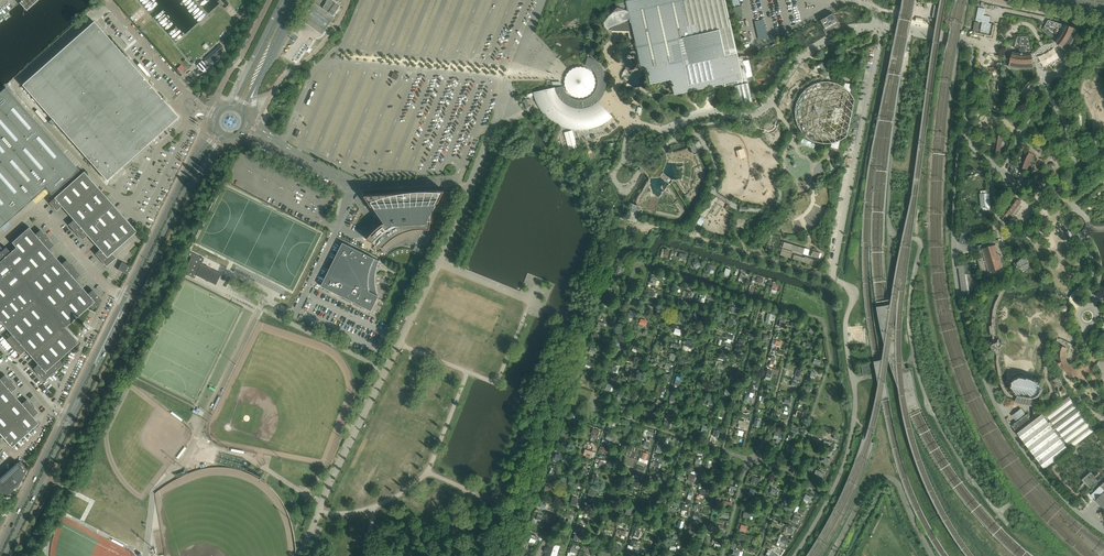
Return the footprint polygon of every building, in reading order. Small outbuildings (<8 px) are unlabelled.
[(19,2),(19,3),(26,10),(38,0),(22,0),(19,2)] [(329,13),(333,16),(333,15),(340,6),(335,3),(336,2),(333,0),(328,0),(323,7),(324,9),(325,11),(328,13),(329,13)] [(628,11),(626,0),(625,0),(618,2),(608,12),(603,17),(601,21),(602,26),(604,29),(607,33),(610,33),(613,32),(612,29),(611,29),(608,30),(606,28),(605,24),(605,21),(607,17),(611,14),(615,11),(622,10),(628,11)] [(725,0),(626,0),(628,11),(629,16),(630,20),(631,22),(631,25),(634,37),(636,46),(641,70),(646,69),(647,73),(646,73),(646,74),(646,75),(645,75),(645,76),(645,77),(645,78),(645,79),(643,80),(644,85),(645,89),(646,90),(650,91),(652,92),(657,91),(658,97),(665,95),(658,90),(658,88),(662,81),(671,79),(675,94),(693,90),(711,86),(711,88),(714,90),(715,90),(717,89),(735,85),(739,104),(747,102),(752,101),(747,82),(747,80),(743,61),(742,55),(737,56),(725,0)] [(308,24),(322,34),(335,17),(333,15),(333,16),(329,13),(328,13),(325,11),(324,9),(315,3),(302,20),(308,24)] [(743,16),(740,6),(734,7),(736,17),(743,16)] [(993,38),(996,25),(989,24),(990,17),(984,16),(985,10),(978,8),(976,21),(982,23),(980,36),(993,38)] [(832,13),(820,20),(824,26),(824,28),(826,31),(839,24),(832,13)] [(241,19),(232,27),(235,30),(238,26),(240,24),(243,21),(241,19)] [(629,38),(634,37),(631,25),(630,20),(626,20),(619,19),(610,27),(612,29),(613,32),(628,32),(629,38)] [(1075,37),(1077,33),(1078,29),(1064,25),(1062,24),(1049,20),(1048,20),(1045,25),(1045,26),(1045,27),(1046,27),(1050,30),(1051,31),(1052,31),(1053,31),(1053,30),(1054,28),(1056,29),(1054,32),(1055,33),(1058,35),(1057,35),(1056,37),(1054,39),(1055,40),(1055,41),(1062,47),(1064,48),(1066,50),(1069,47),(1071,44),(1072,43),(1073,40),(1074,39),(1075,37)] [(178,117),(125,57),(126,57),(127,56),(113,40),(112,40),(111,41),(94,21),(22,85),(52,119),(49,121),(52,125),(55,122),(106,180),(178,117)] [(826,31),(824,28),(822,29),(826,35),(827,34),(828,34),(840,26),(840,25),(839,24),(826,31)] [(231,30),(227,37),(226,36),(223,42),(228,44),(234,32),(231,30)] [(1092,31),(1089,33),(1093,38),(1101,33),(1099,30),(1094,34),(1092,31)] [(1011,61),(1009,66),(1011,67),(1012,67),(1013,67),(1017,68),(1021,68),(1026,68),(1030,68),(1032,68),(1034,67),(1033,65),(1032,54),(1031,53),(1029,38),(1029,37),(1028,37),(1022,36),(1022,37),(1021,37),(1020,44),(1020,45),(1021,45),(1021,47),(1020,48),(1019,53),(1016,52),(1013,52),(1011,61)] [(1055,41),(1055,40),(1054,41),(1053,42),(1052,42),(1052,43),(1051,43),(1050,43),(1049,43),(1048,43),(1047,43),(1046,43),(1046,44),(1045,44),(1044,44),(1043,45),(1042,45),(1042,46),(1041,46),(1040,47),(1039,47),(1039,48),(1038,49),(1037,49),(1037,50),(1036,51),(1035,51),(1035,52),(1034,52),(1033,52),(1032,52),(1031,53),(1032,54),(1033,53),(1034,53),(1035,52),(1036,52),(1037,51),(1038,50),(1039,49),(1040,48),(1041,47),(1042,47),(1042,46),(1044,45),(1045,45),(1046,44),(1047,44),(1048,44),(1049,44),(1050,44),(1051,44),(1052,43),(1053,43),(1054,42),(1055,41)] [(224,48),(221,44),(205,59),(211,66),(222,56),(219,53),(224,48)] [(597,75),(598,76),(598,78),(606,77),(608,76),(607,73),(606,70),(604,68),(602,65),(600,63),(598,61),(595,59),(593,57),(589,56),(587,65),(589,66),(590,67),(592,68),(593,69),(595,71),(596,73),(597,75)] [(754,81),(749,60),(743,61),(747,82),(752,82),(754,81)] [(823,72),(826,77),(829,75),(824,66),(822,63),(819,65),(823,72)] [(583,71),(581,71),(580,71),(578,71),(577,72),(575,72),(574,73),(573,74),(572,76),(571,77),(570,78),(570,80),(570,81),(570,83),(570,85),(570,86),(571,88),(572,89),(573,90),(574,91),(576,92),(577,93),(578,93),(580,93),(582,93),(583,93),(585,93),(586,92),(588,91),(589,90),(590,89),(591,88),(591,86),(592,85),(592,83),(592,82),(592,80),(592,79),(591,77),(591,76),(590,75),(589,74),(587,73),(586,72),(584,71),(583,71)] [(189,81),(193,85),(204,75),(200,72),(198,74),(197,74),(189,81)] [(397,80),(399,75),(393,72),(391,77),(397,80)] [(844,82),(844,87),(836,83),(833,83),(828,82),(820,82),(813,85),(806,89),(801,95),(797,102),(796,110),(796,118),(799,126),(803,133),(809,138),(816,142),(824,143),(827,143),(832,143),(831,147),(834,148),(838,149),(840,140),(847,136),(854,99),(850,92),(851,84),(847,83),(846,83),(844,82)] [(548,89),(534,92),(535,94),(536,96),(536,98),(537,100),(538,102),(539,104),(540,106),(542,108),(543,110),(545,112),(546,114),(548,115),(550,117),(552,119),(554,120),(556,122),(558,123),(561,124),(567,127),(572,128),(573,128),(579,129),(585,129),(591,128),(597,126),(603,124),(608,120),(613,117),(598,101),(597,102),(596,103),(595,104),(594,105),(593,105),(592,106),(590,106),(589,107),(588,107),(587,103),(586,98),(583,99),(579,99),(576,99),(573,98),(570,96),(568,94),(566,91),(564,88),(563,85),(548,89)] [(6,221),(37,194),(45,187),(51,193),(78,169),(45,132),(39,126),(5,87),(0,91),(0,227),(6,221)] [(998,155),(1001,135),(996,134),(995,144),(993,154),(997,155),(998,155)] [(815,144),(803,138),(802,141),(814,147),(814,146),(815,144)] [(702,148),(699,141),(697,141),(690,145),(691,146),(693,152),(694,153),(696,153),(697,153),(702,151),(701,148),(702,148)] [(641,168),(639,170),(640,171),(642,173),(644,171),(646,173),(648,176),(650,178),(658,178),(661,176),(669,183),(671,182),(672,180),(671,180),(663,173),(666,162),(666,161),(666,152),(665,152),(664,150),(662,148),(661,147),(654,153),(644,162),(642,164),(640,166),(641,168)] [(739,159),(746,157),(744,149),(737,151),(739,159)] [(1032,158),(1034,154),(1026,150),(1025,153),(1023,156),(1022,159),(1021,162),(1020,167),(1026,169),(1028,170),(1028,169),(1030,164),(1030,163),(1031,161),(1032,158)] [(136,231),(123,216),(83,171),(54,197),(54,198),(49,202),(56,210),(61,206),(73,219),(68,224),(74,231),(75,232),(76,233),(76,234),(76,233),(82,240),(87,235),(100,249),(95,253),(95,254),(106,266),(116,258),(116,257),(112,253),(136,231)] [(430,229),(432,211),(436,202),(438,202),(444,190),(396,193),(364,195),(371,206),(373,206),(377,212),(377,213),(376,214),(377,214),(377,215),(377,216),(378,216),(379,216),(380,216),(384,222),(380,225),(376,228),(372,232),(369,235),(366,239),(374,243),(386,253),(388,251),(391,249),(393,247),(395,246),(396,245),(398,244),(401,243),(404,242),(405,242),(407,242),(410,242),(413,242),(416,242),(418,242),(417,241),(423,229),(430,229)] [(989,207),(991,207),(989,193),(987,193),(987,191),(987,190),(981,191),(981,194),(980,194),(981,208),(983,208),(983,211),(990,210),(990,208),(989,207)] [(1007,221),(1021,203),(1016,199),(1001,217),(1007,221)] [(640,218),(642,209),(639,208),(639,207),(632,204),(630,211),(627,220),(634,222),(636,217),(640,218)] [(706,219),(701,216),(696,223),(700,225),(701,226),(703,223),(706,219)] [(738,219),(736,227),(745,229),(746,220),(738,219)] [(101,301),(102,301),(102,300),(92,289),(87,293),(81,286),(75,279),(80,275),(80,274),(74,268),(75,268),(73,265),(72,265),(66,259),(61,263),(55,257),(49,250),(54,245),(48,238),(49,238),(48,238),(46,236),(46,235),(46,236),(40,229),(35,234),(28,227),(11,242),(16,247),(10,252),(6,247),(5,247),(0,251),(0,321),(11,334),(6,338),(6,339),(12,345),(12,346),(13,347),(14,348),(20,354),(25,350),(38,364),(33,368),(44,380),(44,381),(44,380),(63,364),(59,359),(78,342),(65,327),(89,306),(92,309),(101,301)] [(960,240),(959,243),(970,245),(973,234),(962,232),(960,240)] [(1007,270),(1004,258),(1002,253),(998,239),(997,240),(977,246),(981,257),(977,258),(982,273),(984,281),(1005,275),(1003,271),(1007,270)] [(809,250),(784,242),(782,247),(808,255),(809,250)] [(343,243),(321,286),(346,298),(347,298),(346,300),(350,303),(351,301),(352,301),(367,309),(371,311),(378,296),(378,295),(378,294),(377,293),(377,292),(377,291),(376,290),(376,289),(376,285),(375,285),(375,284),(375,283),(375,282),(375,281),(375,280),(375,279),(375,278),(375,277),(375,276),(375,275),(376,274),(376,273),(376,272),(376,270),(377,267),(378,264),(379,261),(343,243)] [(793,251),(782,248),(780,255),(791,258),(793,251)] [(818,258),(820,253),(816,251),(816,249),(814,248),(813,251),(812,250),(811,256),(818,258)] [(187,254),(192,257),(203,262),(205,259),(189,251),(187,254)] [(794,254),(792,259),(816,266),(817,260),(805,256),(804,257),(794,254)] [(1031,265),(1027,256),(1022,258),(1020,260),(1017,263),(1020,266),(1019,266),(1020,269),(1021,273),(1023,273),(1025,273),(1031,265)] [(219,272),(210,268),(211,266),(204,262),(203,264),(202,264),(203,262),(192,257),(184,273),(195,278),(198,273),(214,281),(219,272)] [(969,294),(966,274),(969,274),(967,260),(959,261),(959,266),(957,266),(958,268),(959,268),(962,293),(962,295),(969,294)] [(118,270),(127,274),(131,266),(122,262),(118,270)] [(618,291),(621,284),(613,282),(611,288),(618,291)] [(1070,297),(1069,299),(1070,299),(1071,299),(1073,299),(1074,298),(1076,296),(1077,295),(1078,294),(1079,294),(1078,293),(1077,291),(1076,290),(1073,292),(1071,295),(1070,297)] [(691,296),(692,293),(687,291),(684,298),(689,299),(690,296),(691,296)] [(1064,352),(1065,350),(1066,348),(1059,345),(1058,348),(1057,351),(1057,354),(1057,357),(1058,361),(1059,364),(1061,366),(1063,368),(1064,369),(1065,371),(1066,371),(1067,372),(1068,373),(1069,374),(1069,375),(1070,376),(1070,377),(1074,376),(1077,375),(1076,374),(1076,372),(1075,371),(1075,370),(1074,370),(1072,367),(1070,365),(1069,364),(1068,364),(1067,362),(1065,360),(1065,358),(1064,356),(1064,354),(1064,352)] [(870,369),(869,364),(861,366),(863,375),(868,374),(867,369),(870,369)] [(11,447),(39,423),(33,417),(38,412),(34,407),(34,406),(32,404),(31,404),(27,399),(22,403),(11,392),(16,387),(12,382),(12,381),(10,379),(5,374),(0,378),(0,434),(11,447)] [(587,380),(588,376),(582,374),(581,378),(580,381),(587,384),(588,381),(587,380)] [(1040,393),(1041,389),(1040,386),(1039,384),(1037,381),(1034,380),(1032,379),(1031,379),(1028,378),(1025,378),(1022,377),(1019,377),(1016,378),(1013,379),(1011,381),(1009,384),(1009,387),(1009,390),(1011,392),(1013,395),(1016,396),(1015,398),(1014,399),(1013,402),(1018,404),(1026,405),(1031,406),(1031,402),(1031,400),(1031,399),(1036,397),(1039,395),(1040,393)] [(665,394),(666,387),(658,385),(656,392),(665,394)] [(753,403),(754,398),(752,398),(752,397),(747,396),(747,394),(745,394),(743,401),(745,402),(746,401),(751,402),(753,403)] [(1070,396),(1046,414),(1071,448),(1088,435),(1092,432),(1095,430),(1087,418),(1089,416),(1087,414),(1081,405),(1079,406),(1078,407),(1076,404),(1077,404),(1079,402),(1077,401),(1077,400),(1074,402),(1070,396)] [(1016,420),(1025,414),(1021,408),(1012,415),(1016,420)] [(1026,414),(1012,425),(1044,468),(1052,462),(1056,460),(1069,449),(1043,415),(1042,413),(1038,416),(1036,418),(1034,419),(1031,421),(1026,414)] [(592,457),(594,452),(585,449),(583,455),(592,457)] [(22,478),(26,471),(25,471),(23,468),(25,466),(20,461),(18,463),(17,462),(0,478),(0,491),(3,494),(5,496),(18,484),(22,478)] [(1095,477),(1091,472),(1083,480),(1084,481),(1085,482),(1087,484),(1090,488),(1098,480),(1097,478),(1096,477),(1095,477)] [(757,485),(760,477),(753,475),(750,483),(757,485)] [(816,490),(818,485),(814,483),(814,482),(812,481),(809,487),(816,490)] [(1091,495),(1103,508),(1103,482),(1100,486),(1091,495)] [(785,544),(788,538),(783,536),(780,541),(785,544)] [(546,548),(544,552),(546,552),(545,555),(557,555),(560,546),(549,543),(547,548),(546,548)]
